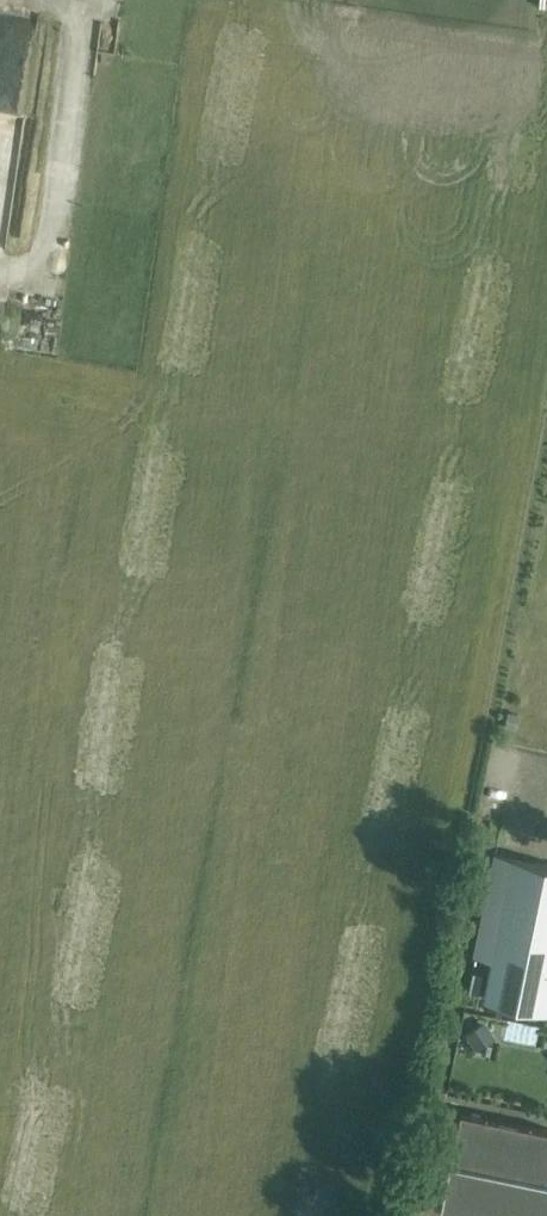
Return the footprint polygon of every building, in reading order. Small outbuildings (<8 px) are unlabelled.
[(508,714),(506,728),(515,729),(517,715),(508,714)] [(474,957),(476,958),(493,961),(485,998),(527,1007),(546,1011),(546,866),(514,859),(513,861),(499,858),(495,857),(494,857),(474,957)] [(484,974),(474,972),(471,993),(480,995),(484,974)] [(488,1019),(471,1031),(481,1047),(498,1035),(488,1019)] [(442,1209),(476,1215),(546,1215),(546,1129),(462,1111),(442,1209)]
